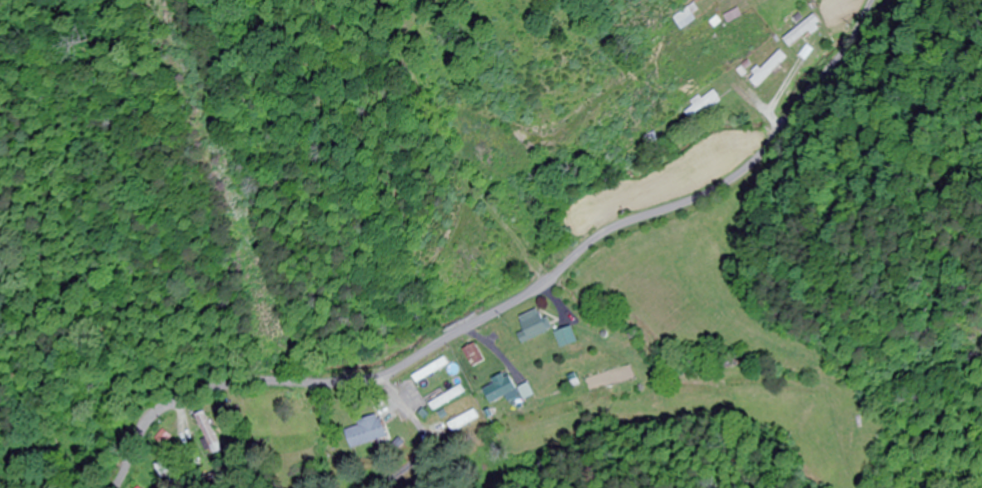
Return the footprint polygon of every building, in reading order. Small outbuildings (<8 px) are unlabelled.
[(696,14),(702,10),(696,2),(676,18),(685,30),(700,19),(696,14)] [(784,40),(791,48),(821,23),(815,15),(784,40)] [(757,88),(788,57),(780,51),(750,81),(757,88)] [(686,114),(694,123),(720,99),(713,90),(686,114)] [(524,344),(552,331),(542,308),(521,317),(527,331),(520,335),(524,344)] [(563,349),(579,342),(572,327),(556,333),(563,349)] [(473,367),(484,361),(476,346),(465,352),(473,367)] [(413,374),(417,382),(449,365),(446,357),(413,374)] [(465,392),(461,386),(430,405),(434,411),(465,392)] [(478,418),(473,410),(448,425),(452,432),(478,418)] [(222,451),(204,412),(195,416),(213,455),(222,451)] [(387,439),(380,415),(356,422),(357,427),(345,430),(350,448),(387,439)] [(154,465),(160,480),(175,474),(169,459),(154,465)]
